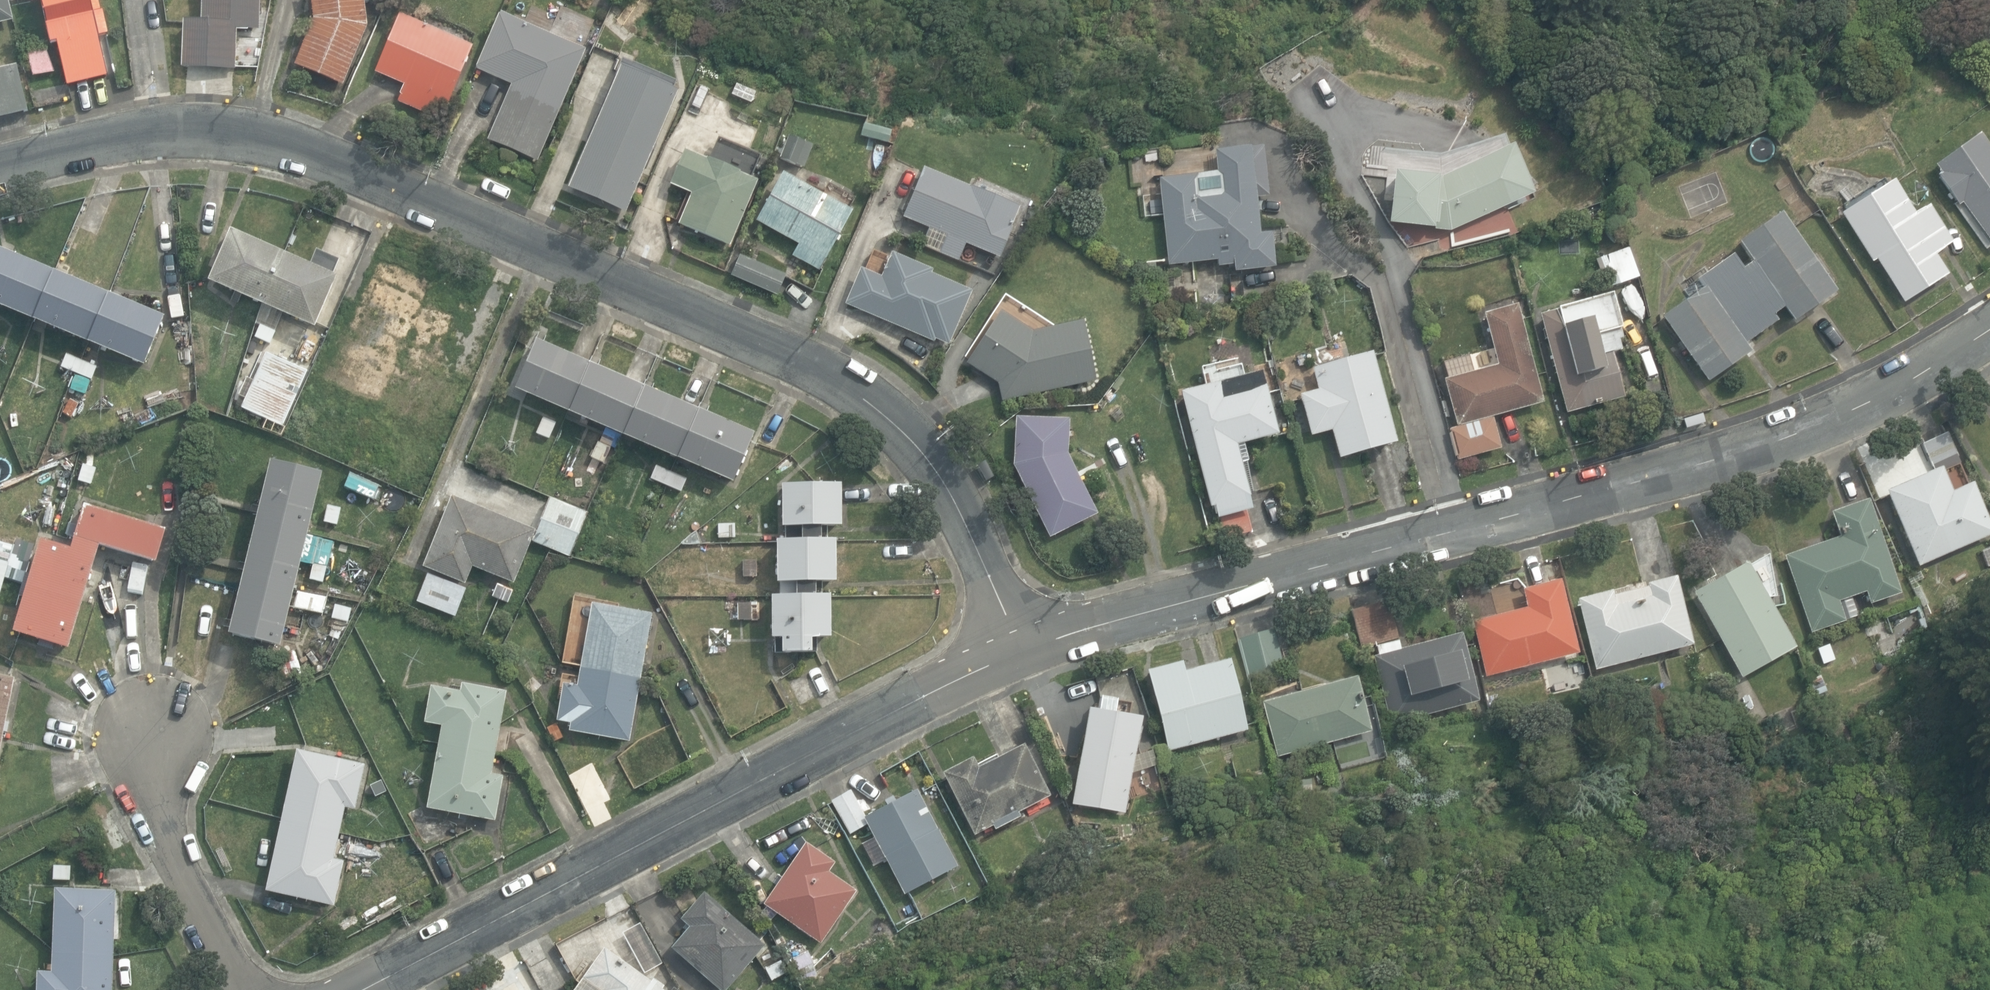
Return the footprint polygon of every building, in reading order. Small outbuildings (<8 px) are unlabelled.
[(14,18),(10,0),(0,0),(0,22),(14,18)] [(69,83),(110,73),(100,35),(108,33),(100,0),(42,0),(52,43),(58,41),(69,83)] [(237,67),(238,28),(260,29),(261,0),(203,0),(202,19),(184,19),(182,65),(237,67)] [(344,83),(368,25),(365,0),(312,0),(314,18),(296,63),(344,83)] [(616,0),(588,0),(587,3),(610,13),(616,0)] [(488,138),(539,160),(587,49),(500,12),(476,67),(512,83),(488,138)] [(398,100),(442,119),(474,45),(400,14),(376,71),(405,84),(398,100)] [(49,50),(30,53),(33,74),(53,71),(49,50)] [(30,111),(18,64),(0,68),(0,118),(30,111)] [(569,186),(626,211),(678,91),(621,66),(569,186)] [(863,135),(890,141),(893,128),(866,122),(863,135)] [(1989,241),(1989,149),(1978,133),(1935,164),(1940,172),(1937,174),(1959,205),(1962,202),(1989,241)] [(782,156),(806,165),(814,143),(790,134),(782,156)] [(1199,174),(1158,179),(1169,266),(1233,258),(1235,270),(1276,264),(1271,230),(1259,232),(1254,198),(1273,196),(1267,147),(1216,153),(1221,189),(1201,191),(1199,174)] [(679,223),(731,245),(758,179),(685,149),(670,184),(691,193),(679,223)] [(1389,223),(1451,230),(1510,203),(1488,155),(1443,176),(1395,171),(1389,223)] [(1020,206),(925,167),(904,218),(947,236),(940,253),(960,261),(968,243),(999,256),(1020,206)] [(793,255),(820,270),(852,211),(783,172),(756,221),(799,244),(793,255)] [(1876,258),(1904,301),(1948,272),(1935,252),(1953,241),(1929,203),(1914,213),(1893,179),(1841,213),(1873,261),(1876,258)] [(1664,316),(1709,380),(1751,350),(1745,342),(1777,320),(1773,314),(1784,306),(1793,320),(1834,291),(1779,213),(1738,242),(1751,261),(1742,268),(1732,254),(1696,279),(1702,289),(1664,316)] [(260,305),(312,328),(335,276),(332,275),(338,260),(314,250),(308,265),(283,254),(227,230),(205,278),(204,281),(260,305)] [(1595,259),(1605,289),(1639,277),(1629,247),(1595,259)] [(141,366),(162,316),(108,294),(54,272),(0,250),(0,308),(33,322),(87,344),(141,366)] [(732,275),(778,294),(786,273),(741,254),(732,275)] [(966,295),(924,277),(925,273),(894,260),(883,284),(863,275),(852,300),(874,309),(873,311),(932,336),(933,333),(947,339),(966,295)] [(404,347),(456,370),(479,317),(428,295),(371,271),(348,323),(404,347)] [(1611,292),(1538,314),(1567,412),(1623,396),(1610,352),(1622,348),(1620,341),(1625,340),(1611,292)] [(1450,428),(1458,459),(1501,447),(1492,415),(1543,401),(1516,304),(1483,313),(1497,363),(1474,369),(1470,354),(1443,361),(1448,377),(1444,378),(1457,426),(1450,428)] [(258,326),(274,332),(280,318),(259,310),(254,324),(258,326)] [(999,382),(1003,401),(1097,380),(1084,320),(1033,331),(1001,311),(967,362),(999,382)] [(258,326),(253,337),(269,344),(274,332),(258,326)] [(1328,345),(1342,342),(1338,327),(1324,330),(1328,345)] [(674,459),(730,483),(751,434),(698,411),(643,388),(589,364),(532,340),(510,388),(568,413),(620,436),(674,459)] [(1332,429),(1339,457),(1396,442),(1373,352),(1313,368),(1319,389),(1301,393),(1312,434),(1332,429)] [(66,353),(60,367),(74,373),(91,380),(97,366),(81,359),(66,353)] [(281,427),(306,371),(265,353),(253,381),(245,377),(237,395),(244,398),(240,409),(281,427)] [(392,376),(407,383),(413,370),(397,363),(382,356),(377,369),(392,376)] [(1182,392),(1221,537),(1251,529),(1243,500),(1249,498),(1240,464),(1247,462),(1242,444),(1278,435),(1261,371),(1182,392)] [(85,395),(91,380),(74,373),(68,388),(85,395)] [(62,413),(71,418),(79,403),(70,398),(62,413)] [(1014,463),(1050,535),(1097,512),(1068,452),(1069,418),(1016,416),(1014,463)] [(535,433),(548,439),(555,423),(542,417),(535,433)] [(1917,564),(1989,534),(1989,526),(1972,481),(1968,483),(1948,432),(1921,443),(1932,470),(1887,488),(1917,564)] [(591,457),(603,463),(610,448),(598,442),(591,457)] [(260,642),(278,647),(291,589),(305,533),(320,473),(267,460),(254,513),(240,571),(225,634),(260,642)] [(77,481),(91,484),(96,468),(82,464),(77,481)] [(666,486),(680,492),(687,478),(670,471),(656,464),(650,478),(666,486)] [(773,638),(773,653),(798,653),(808,653),(807,638),(815,638),(827,638),(827,596),(821,596),(821,582),(833,582),(833,541),(833,540),(827,540),(827,526),(838,526),(838,485),(778,485),(778,527),(783,527),(784,540),(773,540),(773,542),(773,583),(778,583),(778,596),(768,596),(768,638),(773,638)] [(421,567),(464,584),(471,567),(513,584),(530,541),(534,530),(450,496),(421,567)] [(534,530),(530,541),(568,557),(587,512),(548,497),(534,530)] [(1785,553),(1811,632),(1846,620),(1840,600),(1866,591),(1870,603),(1901,592),(1868,498),(1831,510),(1839,534),(1785,553)] [(18,635),(66,649),(96,546),(153,563),(163,530),(81,505),(75,525),(67,523),(63,535),(68,536),(72,537),(68,549),(37,540),(27,574),(23,573),(20,583),(17,596),(20,597),(9,632),(18,635)] [(322,522),(336,525),(340,508),(327,505),(322,522)] [(717,524),(718,538),(734,537),(734,524),(717,524)] [(9,563),(14,546),(0,541),(0,560),(9,563)] [(1989,565),(1989,547),(1981,551),(1988,566),(1989,565)] [(1693,592),(1742,678),(1797,647),(1768,597),(1777,596),(1768,554),(1751,566),(1748,561),(1693,592)] [(4,579),(9,563),(0,560),(0,593),(4,579)] [(743,560),(743,577),(756,577),(756,560),(743,560)] [(308,580),(322,583),(326,566),(312,563),(308,580)] [(455,617),(465,589),(426,574),(415,602),(455,617)] [(1578,598),(1596,668),(1692,643),(1674,576),(1646,583),(1646,585),(1612,594),(1611,589),(1578,598)] [(1486,677),(1578,653),(1559,578),(1519,588),(1524,607),(1471,620),(1486,677)] [(498,599),(507,603),(512,590),(497,583),(491,597),(498,599)] [(326,598),(296,592),(293,608),(323,614),(326,598)] [(1352,607),(1362,646),(1399,637),(1389,598),(1352,607)] [(640,677),(651,614),(590,603),(575,686),(561,683),(555,721),(569,724),(568,732),(629,742),(640,677)] [(737,620),(750,620),(750,603),(737,603),(737,620)] [(331,619),(347,622),(351,609),(334,605),(331,619)] [(1240,638),(1251,678),(1286,669),(1275,629),(1240,638)] [(1374,656),(1392,722),(1479,699),(1461,633),(1374,656)] [(1831,644),(1818,648),(1823,662),(1835,658),(1831,644)] [(1147,670),(1169,750),(1248,728),(1228,658),(1184,670),(1181,661),(1147,670)] [(1263,699),(1278,755),(1371,730),(1356,674),(1263,699)] [(13,678),(10,678),(0,676),(0,740),(13,678)] [(422,723),(440,726),(424,808),(494,821),(502,776),(490,773),(506,691),(460,683),(458,691),(429,686),(422,723)] [(1073,803),(1126,811),(1142,716),(1089,707),(1073,803)] [(553,743),(563,738),(555,724),(545,729),(553,743)] [(944,772),(975,833),(994,824),(996,828),(1021,815),(1019,810),(1050,795),(1024,743),(978,767),(973,757),(944,772)] [(264,891),(333,906),(343,861),(333,859),(338,833),(344,808),(354,810),(364,765),(305,752),(295,750),(280,820),(264,891)] [(369,786),(374,797),(386,792),(380,780),(369,786)] [(886,856),(905,892),(957,865),(917,788),(866,815),(852,789),(832,800),(850,833),(869,822),(876,835),(863,842),(874,862),(886,856)] [(765,902),(821,941),(857,889),(829,869),(835,860),(806,841),(765,902)] [(52,880),(70,881),(70,866),(52,866),(52,880)] [(1355,891),(1369,895),(1373,881),(1360,877),(1355,891)] [(112,956),(114,891),(52,888),(49,972),(35,971),(34,989),(111,989),(112,956)] [(722,989),(725,989),(765,944),(705,891),(682,917),(690,925),(671,945),(722,989)] [(662,987),(665,984),(654,976),(652,979),(605,946),(584,977),(602,989),(666,989),(662,987)] [(772,980),(787,971),(780,959),(765,968),(772,980)]
